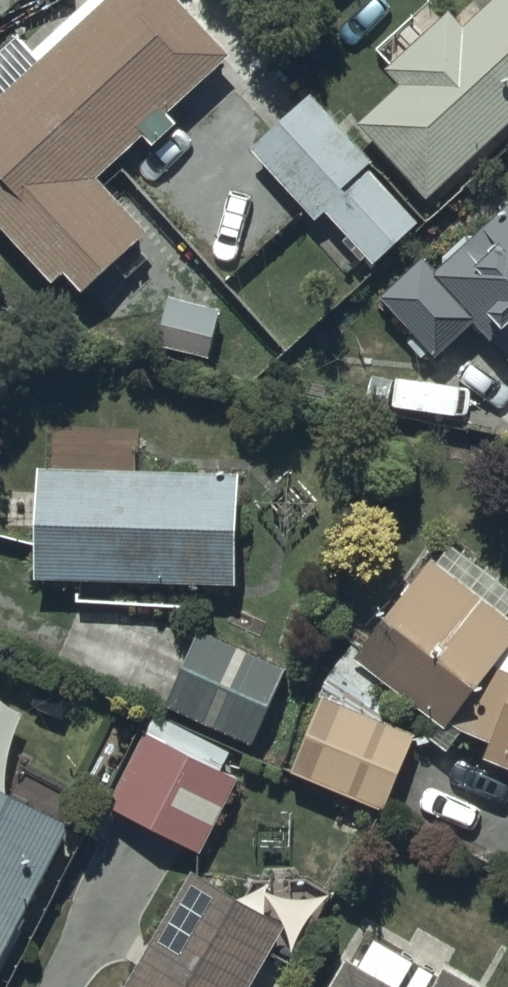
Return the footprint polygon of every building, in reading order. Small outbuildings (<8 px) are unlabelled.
[(0,88),(0,211),(53,271),(65,260),(82,280),(146,224),(97,168),(144,125),(153,135),(178,113),(169,103),(229,49),(186,0),(97,0),(40,51),(19,28),(0,45),(0,88)] [(462,20),(447,4),(384,62),(398,77),(356,115),(424,189),(507,111),(507,0),(483,0),(462,20)] [(321,94),(259,146),(315,212),(326,203),(371,256),(417,216),(368,158),(373,155),(321,94)] [(382,288),(433,347),(473,313),(507,354),(507,197),(434,261),(425,251),(382,288)] [(237,459),(38,459),(38,571),(237,571),(237,459)] [(438,712),(425,729),(450,749),(469,724),(489,732),(482,749),(507,759),(507,610),(504,607),(507,603),(507,574),(454,531),(436,554),(431,550),(355,646),(438,712)] [(193,639),(80,589),(53,658),(167,703),(193,639)] [(323,686),(289,763),(380,803),(413,726),(323,686)] [(148,727),(143,725),(109,798),(203,843),(236,773),(221,765),(232,743),(157,708),(148,727)] [(69,812),(0,778),(0,949),(69,812)] [(191,860),(120,986),(244,986),(285,913),(191,860)] [(345,952),(325,986),(405,986),(345,952)] [(443,959),(427,986),(491,986),(443,959)]
